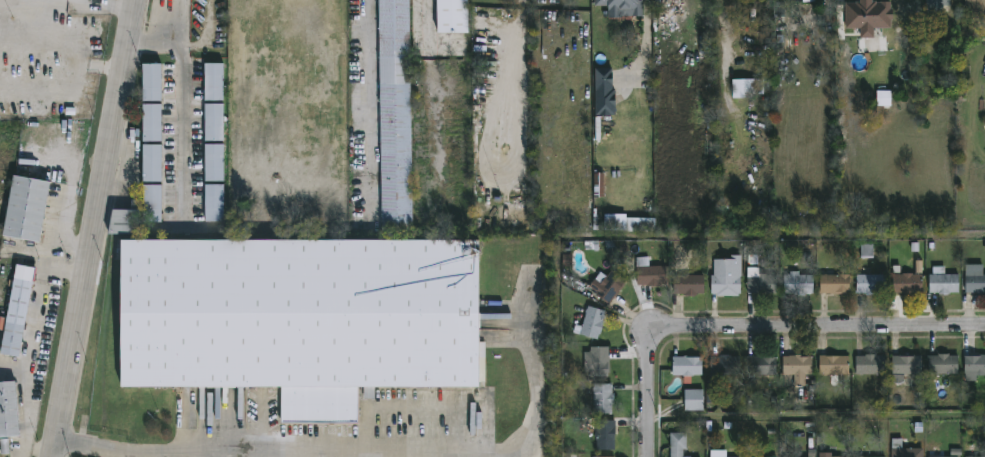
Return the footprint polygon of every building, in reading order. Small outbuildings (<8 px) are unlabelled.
[(382,231),(412,231),(409,0),(378,0),(382,231)] [(468,33),(468,0),(437,0),(437,33),(468,33)] [(595,5),(595,0),(644,0),(644,16),(610,18),(610,5),(595,5)] [(888,1),(888,0),(899,0),(900,9),(896,10),(897,17),(895,17),(895,20),(891,20),(892,24),(887,25),(887,36),(880,37),(881,52),(866,53),(865,40),(861,40),(859,3),(888,1)] [(927,12),(927,0),(952,0),(952,12),(927,12)] [(966,7),(966,0),(984,0),(984,24),(972,23),(973,7),(966,7)] [(143,101),(162,101),(161,64),(142,64),(143,101)] [(204,101),(223,101),(223,64),(204,64),(204,101)] [(613,91),(596,91),(596,69),(613,69),(613,91)] [(754,98),(734,99),(734,80),(765,79),(765,94),(754,95),(754,98)] [(890,91),(876,91),(876,107),(890,107),(890,91)] [(143,141),(162,141),(161,104),(142,104),(143,141)] [(205,104),(204,141),(223,142),(224,105),(205,104)] [(223,144),(205,145),(205,182),(224,181),(223,144)] [(161,182),(161,145),(143,145),(143,182),(161,182)] [(51,183),(40,243),(3,236),(14,176),(51,183)] [(161,223),(162,186),(143,185),(142,222),(161,223)] [(224,221),(224,185),(205,185),(205,222),(224,221)] [(138,210),(110,210),(110,234),(137,235),(138,210)] [(655,231),(655,218),(624,219),(625,232),(655,231)] [(121,388),(281,388),(281,423),(358,423),(358,387),(479,387),(479,363),(485,363),(485,342),(479,342),(479,248),(475,248),(475,241),(121,241),(121,388)] [(873,245),(861,245),(861,258),(873,257),(873,245)] [(739,294),(739,297),(717,297),(716,294),(712,294),(712,275),(714,275),(714,260),(731,260),(731,256),(742,256),(742,294),(739,294)] [(650,257),(650,266),(668,266),(668,284),(661,284),(661,287),(636,285),(636,257),(650,257)] [(984,275),(984,294),(978,295),(978,293),(967,293),(967,264),(984,264),(984,275)] [(35,268),(18,358),(0,355),(17,265),(35,268)] [(689,266),(689,275),(705,276),(705,295),(686,296),(686,294),(675,294),(675,276),(677,276),(677,266),(689,266)] [(760,268),(760,274),(778,274),(778,293),(749,294),(748,268),(760,268)] [(612,270),(627,281),(610,305),(594,294),(596,292),(590,288),(601,272),(607,276),(612,270)] [(886,270),(888,289),(886,289),(886,293),(878,293),(878,296),(867,296),(867,293),(858,293),(858,275),(880,275),(880,270),(886,270)] [(800,272),(800,275),(815,275),(814,294),(792,295),(792,294),(784,294),(784,275),(791,275),(791,272),(800,272)] [(828,274),(852,275),(852,293),(821,294),(821,276),(828,274)] [(937,274),(960,275),(960,293),(942,295),(942,293),(930,293),(930,275),(937,274)] [(924,275),(923,290),(925,290),(925,293),(894,293),(894,275),(924,275)] [(588,306),(606,311),(603,320),(605,321),(601,334),(599,334),(597,339),(581,334),(587,313),(585,313),(588,306)] [(610,347),(611,360),(611,374),(609,374),(609,377),(590,377),(590,373),(585,373),(585,352),(591,353),(591,347),(610,347)] [(878,355),(887,356),(887,375),(857,374),(857,356),(878,355)] [(951,355),(951,356),(957,356),(957,375),(930,374),(930,356),(951,355)] [(978,355),(984,355),(984,376),(964,374),(965,356),(978,357),(978,355)] [(688,356),(688,358),(703,358),(703,376),(693,376),(692,384),(684,384),(685,377),(683,376),(674,376),(674,357),(688,356)] [(737,381),(712,381),(712,356),(737,356),(737,381)] [(763,356),(763,358),(778,358),(778,375),(747,375),(748,357),(763,356)] [(814,357),(813,376),(806,375),(806,387),(784,387),(784,357),(790,357),(790,356),(814,357)] [(827,356),(850,357),(850,375),(835,375),(835,376),(820,375),(820,356),(827,356)] [(923,374),(893,374),(893,356),(923,356),(923,374)] [(9,436),(0,437),(0,380),(16,379),(20,435),(9,436)] [(613,384),(613,394),(614,394),(613,415),(594,414),(594,384),(613,384)] [(704,410),(685,411),(685,390),(704,390),(704,410)] [(616,428),(616,451),(597,451),(597,440),(596,440),(597,421),(616,421),(616,428)] [(692,456),(672,456),(671,433),(687,433),(687,448),(686,448),(686,456),(692,456)] [(924,447),(924,456),(894,456),(893,437),(903,437),(904,447),(924,447)] [(9,454),(9,439),(0,440),(0,441),(1,454),(9,454)] [(976,456),(984,456),(967,456),(967,455),(970,455),(970,444),(976,444),(976,456)] [(961,456),(930,456),(930,448),(946,448),(946,456),(961,456)] [(727,449),(727,456),(711,456),(711,449),(727,449)]
